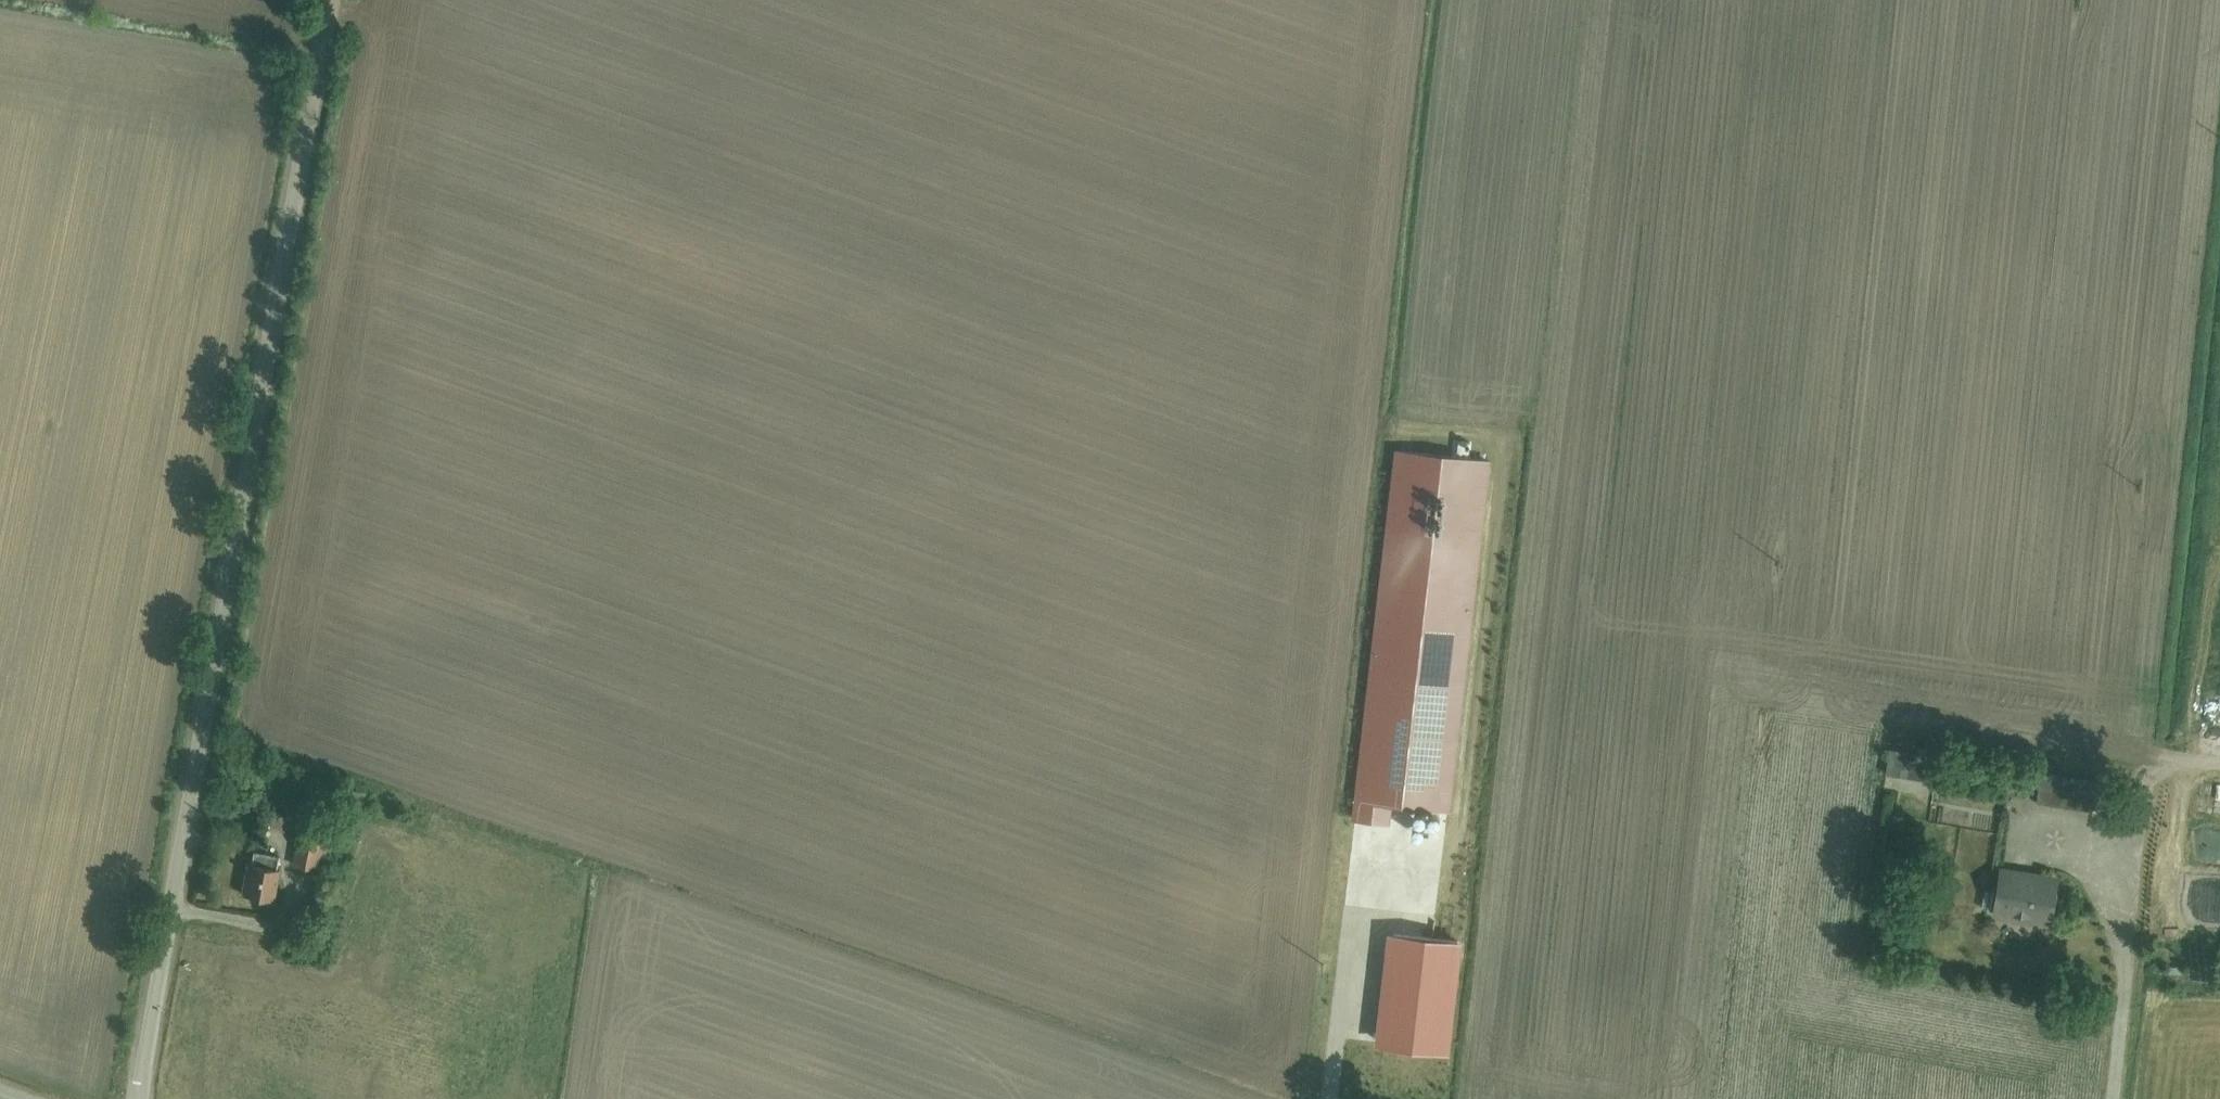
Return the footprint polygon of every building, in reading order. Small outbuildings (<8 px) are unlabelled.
[(299,832),(291,867),(318,872),(325,837),(299,832)] [(246,866),(241,897),(273,902),(278,871),(246,866)] [(1994,909),(1992,916),(2053,926),(2061,875),(2000,866),(1997,887),(1994,909)] [(1984,885),(1980,907),(1994,909),(1997,887),(1984,885)] [(1315,1038),(1314,1053),(1326,1054),(1327,1038),(1315,1038)]
